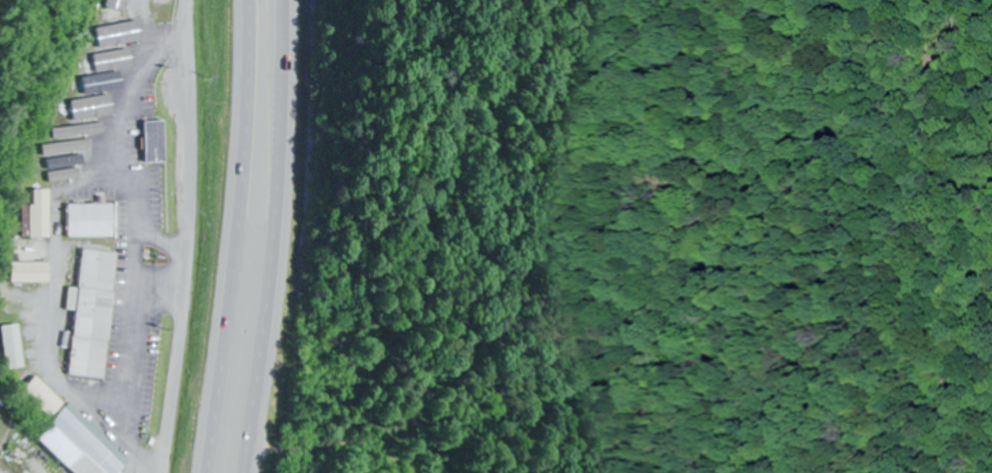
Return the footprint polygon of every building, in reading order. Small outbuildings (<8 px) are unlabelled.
[(140,21),(99,28),(102,48),(143,42),(140,21)] [(59,120),(62,139),(99,133),(96,113),(111,111),(108,92),(69,98),(73,118),(59,120)] [(133,159),(144,158),(143,153),(164,152),(163,124),(144,125),(144,123),(131,123),(133,159)] [(78,179),(76,165),(84,164),(82,150),(89,149),(88,139),(39,146),(40,159),(33,159),(37,184),(78,179)] [(48,238),(48,191),(33,191),(33,206),(17,206),(17,238),(48,238)] [(67,205),(67,238),(115,238),(115,205),(67,205)] [(71,377),(107,380),(116,251),(80,248),(71,377)] [(48,283),(48,263),(9,263),(9,283),(48,283)] [(23,367),(17,325),(1,327),(6,370),(23,367)] [(127,470),(128,461),(68,403),(61,410),(62,402),(37,377),(22,392),(49,417),(52,418),(51,424),(40,436),(39,441),(72,472),(124,472),(127,470)]
